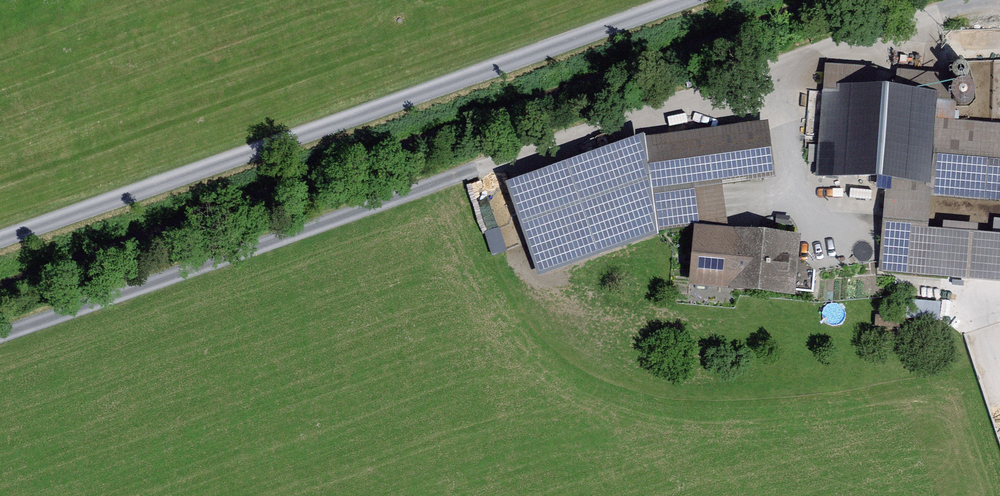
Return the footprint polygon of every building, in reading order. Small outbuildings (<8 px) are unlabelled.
[(821,90),(814,181),(885,187),(878,274),(999,285),(999,235),(934,229),(937,196),(999,202),(999,129),(939,124),(941,100),(821,90)] [(772,125),(651,139),(661,230),(727,224),(723,187),(776,179),(772,125)] [(651,139),(511,188),(540,281),(662,237),(661,230),(651,139)] [(805,239),(703,231),(698,289),(738,292),(800,297),(805,239)]
